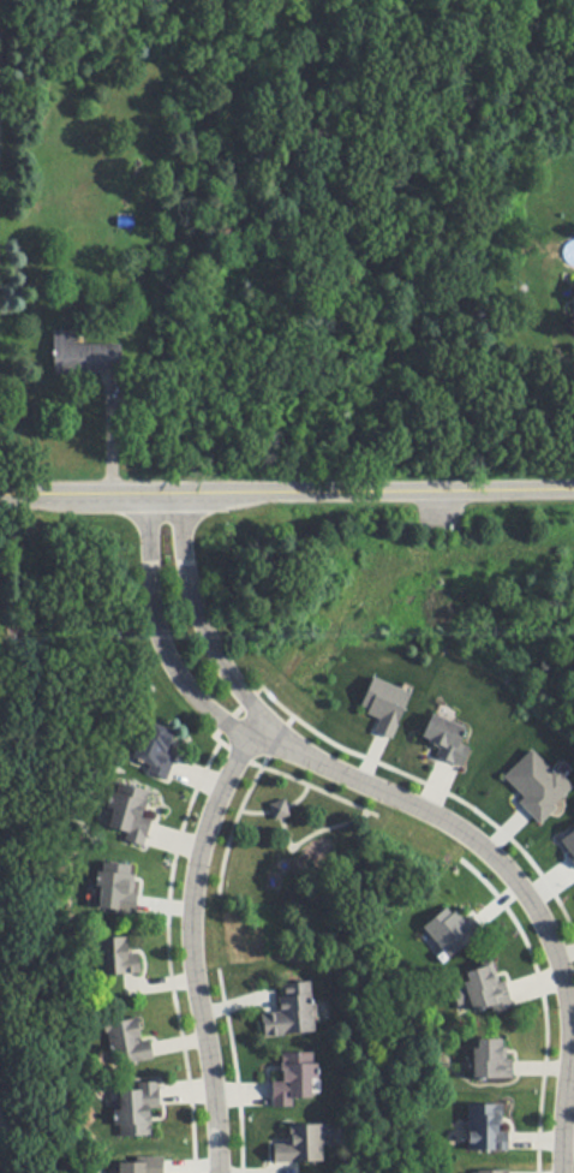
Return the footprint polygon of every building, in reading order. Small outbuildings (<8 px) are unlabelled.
[(74,343),(74,330),(53,329),(53,371),(122,371),(122,343),(74,343)] [(472,748),(464,744),(470,729),(435,714),(424,739),(441,746),(437,755),(464,767),(472,748)] [(169,777),(182,728),(146,719),(134,768),(169,777)] [(150,844),(154,826),(146,824),(153,790),(116,782),(105,834),(150,844)] [(143,974),(143,961),(133,961),(133,937),(101,938),(102,975),(143,974)] [(513,1006),(500,960),(464,970),(477,1016),(513,1006)] [(262,1011),(264,1034),(315,1031),(312,979),(284,981),(285,994),(278,994),(279,1010),(262,1011)] [(156,1057),(153,1036),(143,1037),(140,1016),(103,1021),(110,1064),(156,1057)] [(474,1036),(474,1076),(512,1076),(512,1036),(474,1036)] [(317,1096),(316,1050),(283,1050),(283,1082),(274,1083),(275,1104),(293,1104),(293,1096),(317,1096)] [(120,1133),(160,1132),(159,1080),(119,1081),(120,1133)] [(469,1101),(469,1147),(508,1147),(508,1101),(469,1101)] [(322,1159),(322,1121),(289,1121),(289,1137),(276,1137),(276,1159),(322,1159)]
